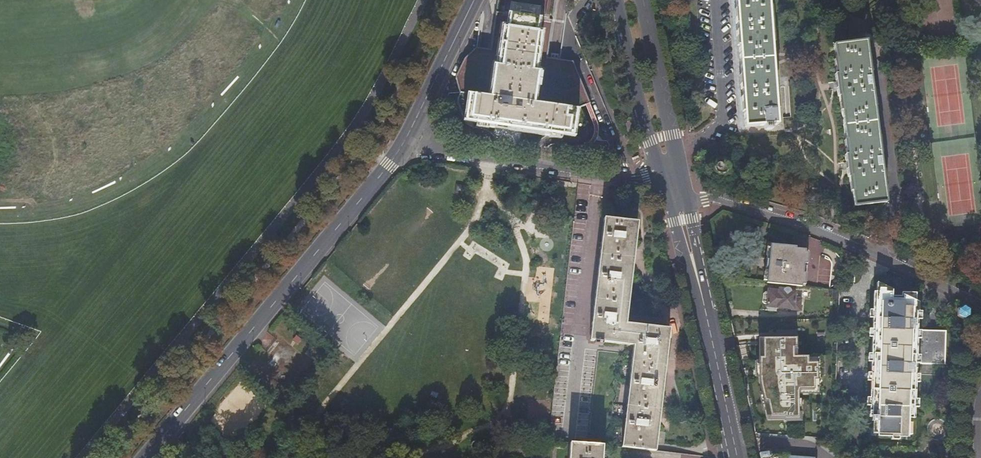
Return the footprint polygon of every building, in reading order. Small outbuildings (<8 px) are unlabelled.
[(490,49),(475,47),(466,56),(456,75),(460,91),(459,95),(458,99),(459,103),(459,107),(461,111),(463,115),(465,118),(576,134),(578,134),(581,134),(583,133),(584,131),(585,130),(586,127),(586,125),(586,123),(585,121),(580,106),(589,103),(571,61),(546,57),(554,0),(497,0),(490,49)] [(738,35),(741,91),(744,128),(764,126),(765,131),(772,130),(771,126),(777,125),(775,96),(777,96),(776,87),(774,87),(770,30),(772,30),(772,22),(769,22),(768,0),(735,0),(738,35)] [(866,41),(834,45),(836,59),(834,59),(836,73),(834,73),(837,96),(839,96),(841,110),(842,110),(846,141),(844,141),(846,156),(845,156),(847,177),(849,177),(850,191),(852,191),(854,207),(887,202),(882,161),(873,92),(866,41)] [(715,166),(715,168),(715,169),(716,171),(717,172),(718,173),(720,174),(722,174),(724,173),(725,172),(726,171),(727,170),(727,168),(727,166),(726,164),(725,163),(724,162),(722,162),(720,162),(719,162),(717,163),(716,164),(715,166)] [(633,345),(623,435),(653,436),(666,328),(626,323),(638,221),(604,217),(589,340),(594,340),(594,343),(603,344),(603,341),(633,345)] [(762,254),(766,254),(766,243),(772,243),(771,241),(762,241),(762,254)] [(767,280),(767,283),(802,283),(802,280),(802,260),(802,258),(801,245),(792,245),(792,242),(772,243),(766,243),(766,254),(767,272),(767,280)] [(843,271),(842,282),(855,283),(855,271),(843,271)] [(872,318),(871,373),(874,374),(873,422),(878,422),(878,434),(899,435),(900,438),(907,438),(908,419),(911,419),(913,364),(945,365),(946,331),(914,330),(915,312),(918,312),(919,303),(903,295),(902,299),(892,298),(892,290),(885,287),(885,283),(877,283),(876,318),(872,318)] [(786,288),(784,288),(783,289),(782,291),(778,290),(768,289),(768,291),(765,291),(763,293),(762,301),(764,304),(767,304),(766,306),(794,309),(799,309),(800,299),(795,299),(796,292),(790,291),(790,290),(789,289),(787,288),(786,288)] [(805,326),(775,327),(775,351),(799,351),(799,349),(805,348),(805,326)] [(809,363),(807,355),(786,356),(789,366),(787,367),(793,391),(814,386),(826,384),(825,378),(813,381),(809,363)] [(814,386),(793,391),(786,393),(789,405),(795,404),(798,414),(819,409),(814,386)] [(202,410),(196,416),(204,422),(209,415),(202,410)] [(653,436),(623,435),(621,447),(651,450),(653,436)] [(569,442),(568,457),(601,457),(602,445),(569,442)]
